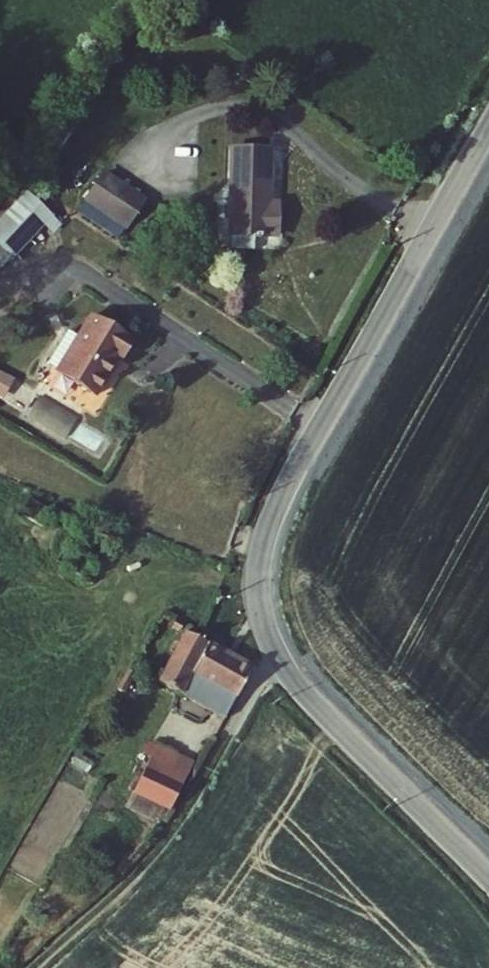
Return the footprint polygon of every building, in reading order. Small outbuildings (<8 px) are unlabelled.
[(246,151),(233,258),(281,264),(290,208),(276,206),(282,156),(246,151)] [(139,179),(115,212),(140,229),(163,195),(139,179)] [(34,199),(0,234),(0,243),(17,259),(55,220),(34,199)] [(7,271),(17,259),(0,243),(0,264),(7,271)] [(125,367),(137,349),(95,322),(83,340),(73,333),(52,366),(62,372),(60,376),(97,401),(121,364),(125,367)] [(2,399),(14,379),(0,371),(0,398),(2,399)] [(79,423),(43,400),(31,418),(67,441),(79,423)] [(185,642),(158,692),(227,728),(251,676),(185,642)] [(148,764),(131,797),(173,819),(190,786),(148,764)]
